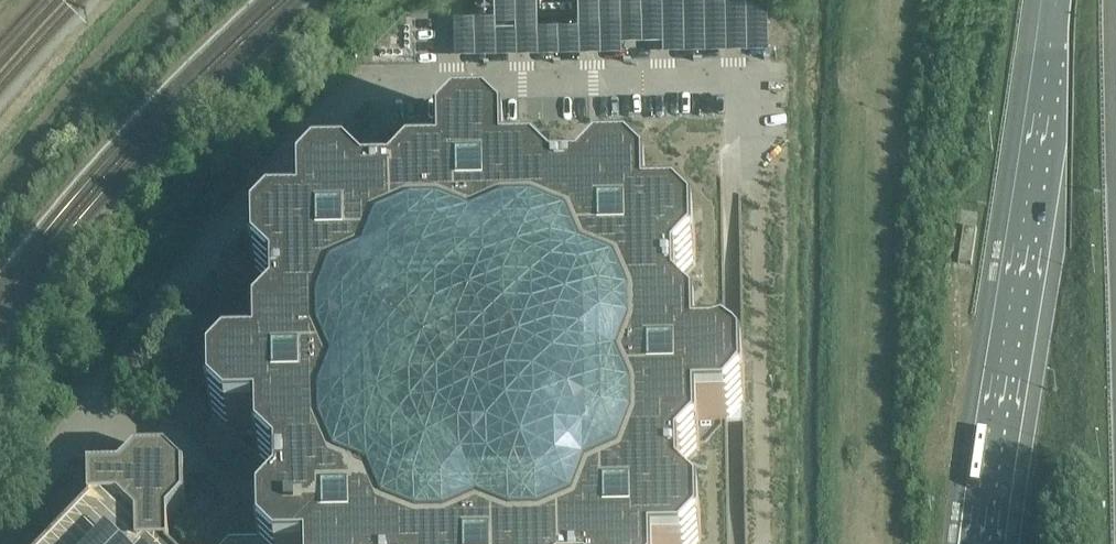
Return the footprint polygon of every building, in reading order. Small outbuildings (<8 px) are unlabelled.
[(476,0),(454,0),(463,11),(476,0)] [(701,511),(698,511),(682,495),(682,464),(697,448),(700,448),(699,420),(728,419),(728,423),(743,423),(743,401),(745,401),(745,370),(742,370),(742,348),(726,348),(726,352),(698,352),(697,324),(695,324),(679,309),(678,277),(693,262),(696,261),(695,230),(693,230),(677,215),(677,212),(648,213),(648,184),(645,184),(629,169),(629,167),(598,167),(598,170),(583,186),(552,186),(536,171),(536,168),(507,169),(507,141),(504,141),(488,125),(488,123),(457,123),(457,126),(443,139),(440,139),(440,169),(411,170),(411,172),(396,188),(365,189),(349,174),(349,171),(318,173),(318,175),(302,191),(300,191),(300,220),(272,220),(272,223),(257,239),(254,239),(255,270),(257,270),(273,285),(274,316),(258,332),(256,332),(256,361),(228,361),(228,364),(213,380),(210,380),(211,411),(213,411),(229,426),(229,429),(258,428),(258,457),(261,457),(277,472),(277,503),(262,519),(259,519),(260,543),(697,543),(699,542),(701,542),(701,511)] [(169,521),(184,505),(186,505),(186,474),(183,474),(168,458),(167,456),(136,456),(136,459),(121,475),(90,475),(91,507),(55,543),(169,543),(169,521)]
